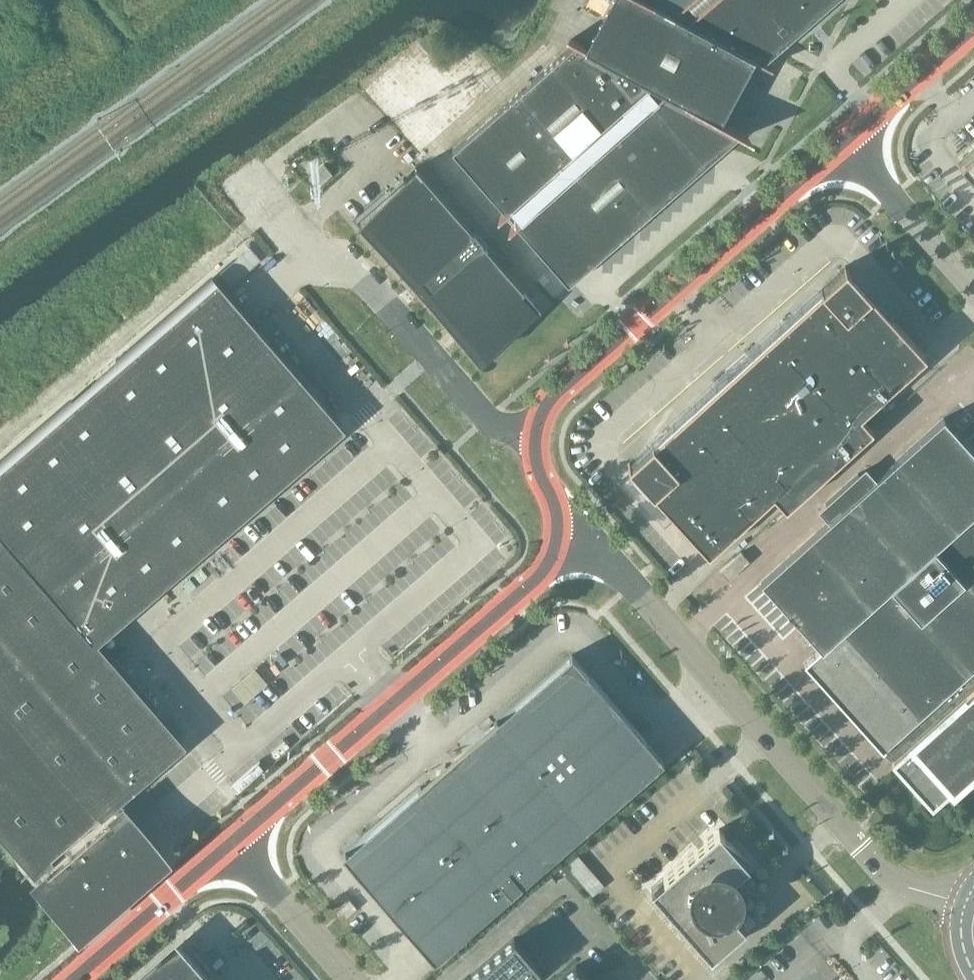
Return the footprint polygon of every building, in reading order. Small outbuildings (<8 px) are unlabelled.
[(550,263),(569,284),(741,133),(747,136),(748,134),(711,114),(744,53),(768,66),(769,64),(764,61),(834,0),(623,0),(595,52),(571,39),(570,41),(575,43),(452,151),(505,211),(501,214),(503,215),(513,206),(522,216),(512,226),(513,227),(516,224),(550,263)] [(973,179),(973,151),(960,163),(973,179)] [(325,162),(310,175),(318,184),(332,171),(325,162)] [(357,220),(414,285),(415,284),(411,279),(417,273),(482,348),(536,301),(417,167),(415,168),(422,175),(410,185),(404,178),(357,220)] [(220,273),(231,285),(261,259),(250,247),(220,273)] [(628,464),(709,553),(774,494),(786,507),(874,427),(862,414),(927,354),(846,266),(844,268),(845,269),(749,357),(752,362),(732,380),(728,376),(631,464),(630,462),(628,464)] [(117,901),(167,857),(123,806),(121,808),(114,800),(181,742),(100,649),(93,641),(342,426),(215,278),(0,465),(0,831),(25,860),(34,869),(66,842),(72,849),(35,882),(79,933),(117,901)] [(892,761),(932,806),(973,769),(973,452),(944,418),(869,485),(858,473),(826,503),(836,515),(761,582),(821,649),(804,664),(883,751),(886,748),(895,758),(892,761)] [(741,552),(721,571),(729,580),(750,561),(741,552)] [(427,792),(422,786),(343,854),(435,960),(665,760),(573,654),(495,723),(500,728),(427,792)] [(750,863),(719,829),(652,888),(711,956),(746,926),(730,908),(731,907),(733,905),(734,903),(735,902),(735,900),(736,898),(737,896),(737,894),(737,891),(736,889),(736,887),(735,885),(734,883),(733,881),(732,879),(750,863)] [(340,908),(348,916),(357,908),(350,900),(340,908)] [(475,979),(528,979),(541,969),(515,938),(472,976),(475,979)] [(212,975),(208,979),(183,950),(183,949),(181,947),(179,949),(179,950),(144,979),(217,979),(212,975)] [(577,965),(560,979),(590,979),(577,965)]
